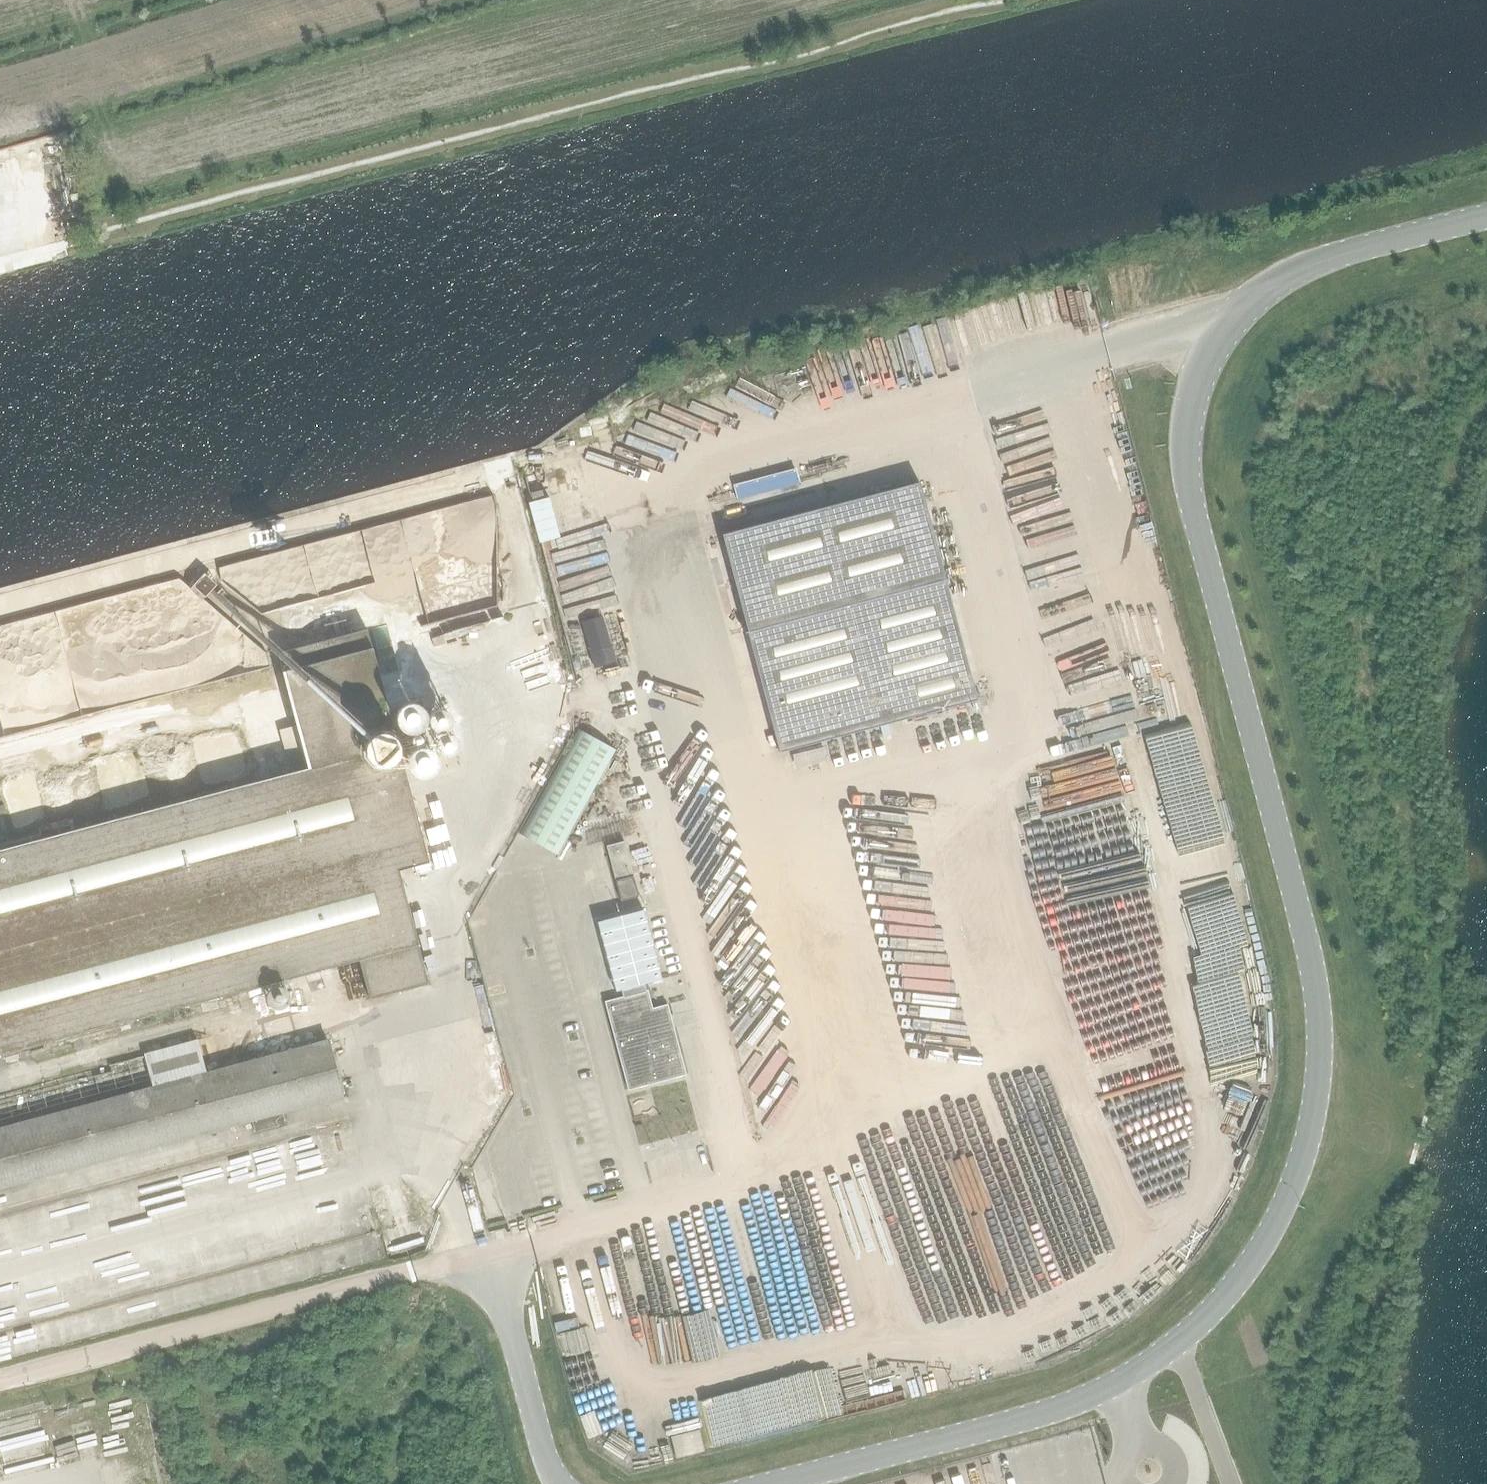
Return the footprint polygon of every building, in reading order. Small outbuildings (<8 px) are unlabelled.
[(741,499),(804,482),(799,465),(737,483),(741,499)] [(745,633),(748,632),(779,752),(977,700),(946,580),(948,579),(948,578),(945,579),(920,482),(722,534),(748,631),(745,632),(745,633)] [(474,615),(503,613),(498,503),(406,508),(409,578),(424,578),(426,616),(447,615),(448,628),(474,626),(474,615)] [(360,959),(370,999),(429,983),(399,869),(429,861),(394,729),(405,726),(402,712),(391,715),(369,627),(281,651),(301,724),(312,764),(290,770),(0,847),(0,1054),(360,959)] [(290,770),(312,764),(301,724),(279,730),(290,770)] [(578,729),(520,833),(558,855),(617,751),(578,729)] [(624,843),(606,847),(610,860),(628,856),(624,843)] [(628,859),(611,863),(621,900),(638,895),(628,859)] [(644,909),(597,921),(616,991),(621,990),(622,996),(646,990),(644,984),(662,979),(644,909)] [(622,996),(604,1000),(628,1089),(686,1074),(667,1003),(652,1007),(647,989),(646,990),(622,996)] [(197,1040),(182,1044),(146,1054),(155,1086),(0,1128),(0,1187),(14,1184),(16,1191),(32,1187),(30,1180),(252,1120),(255,1132),(286,1124),(283,1112),(343,1096),(329,1040),(296,1049),(206,1073),(197,1040)] [(980,1221),(994,1290),(1079,1272),(1077,1260),(1081,1242),(1076,1241),(1056,1245),(1054,1235),(1038,1232),(1027,1234),(1028,1228),(1032,1227),(991,1219),(980,1221)] [(711,1442),(919,1397),(915,1378),(706,1423),(711,1442)]
